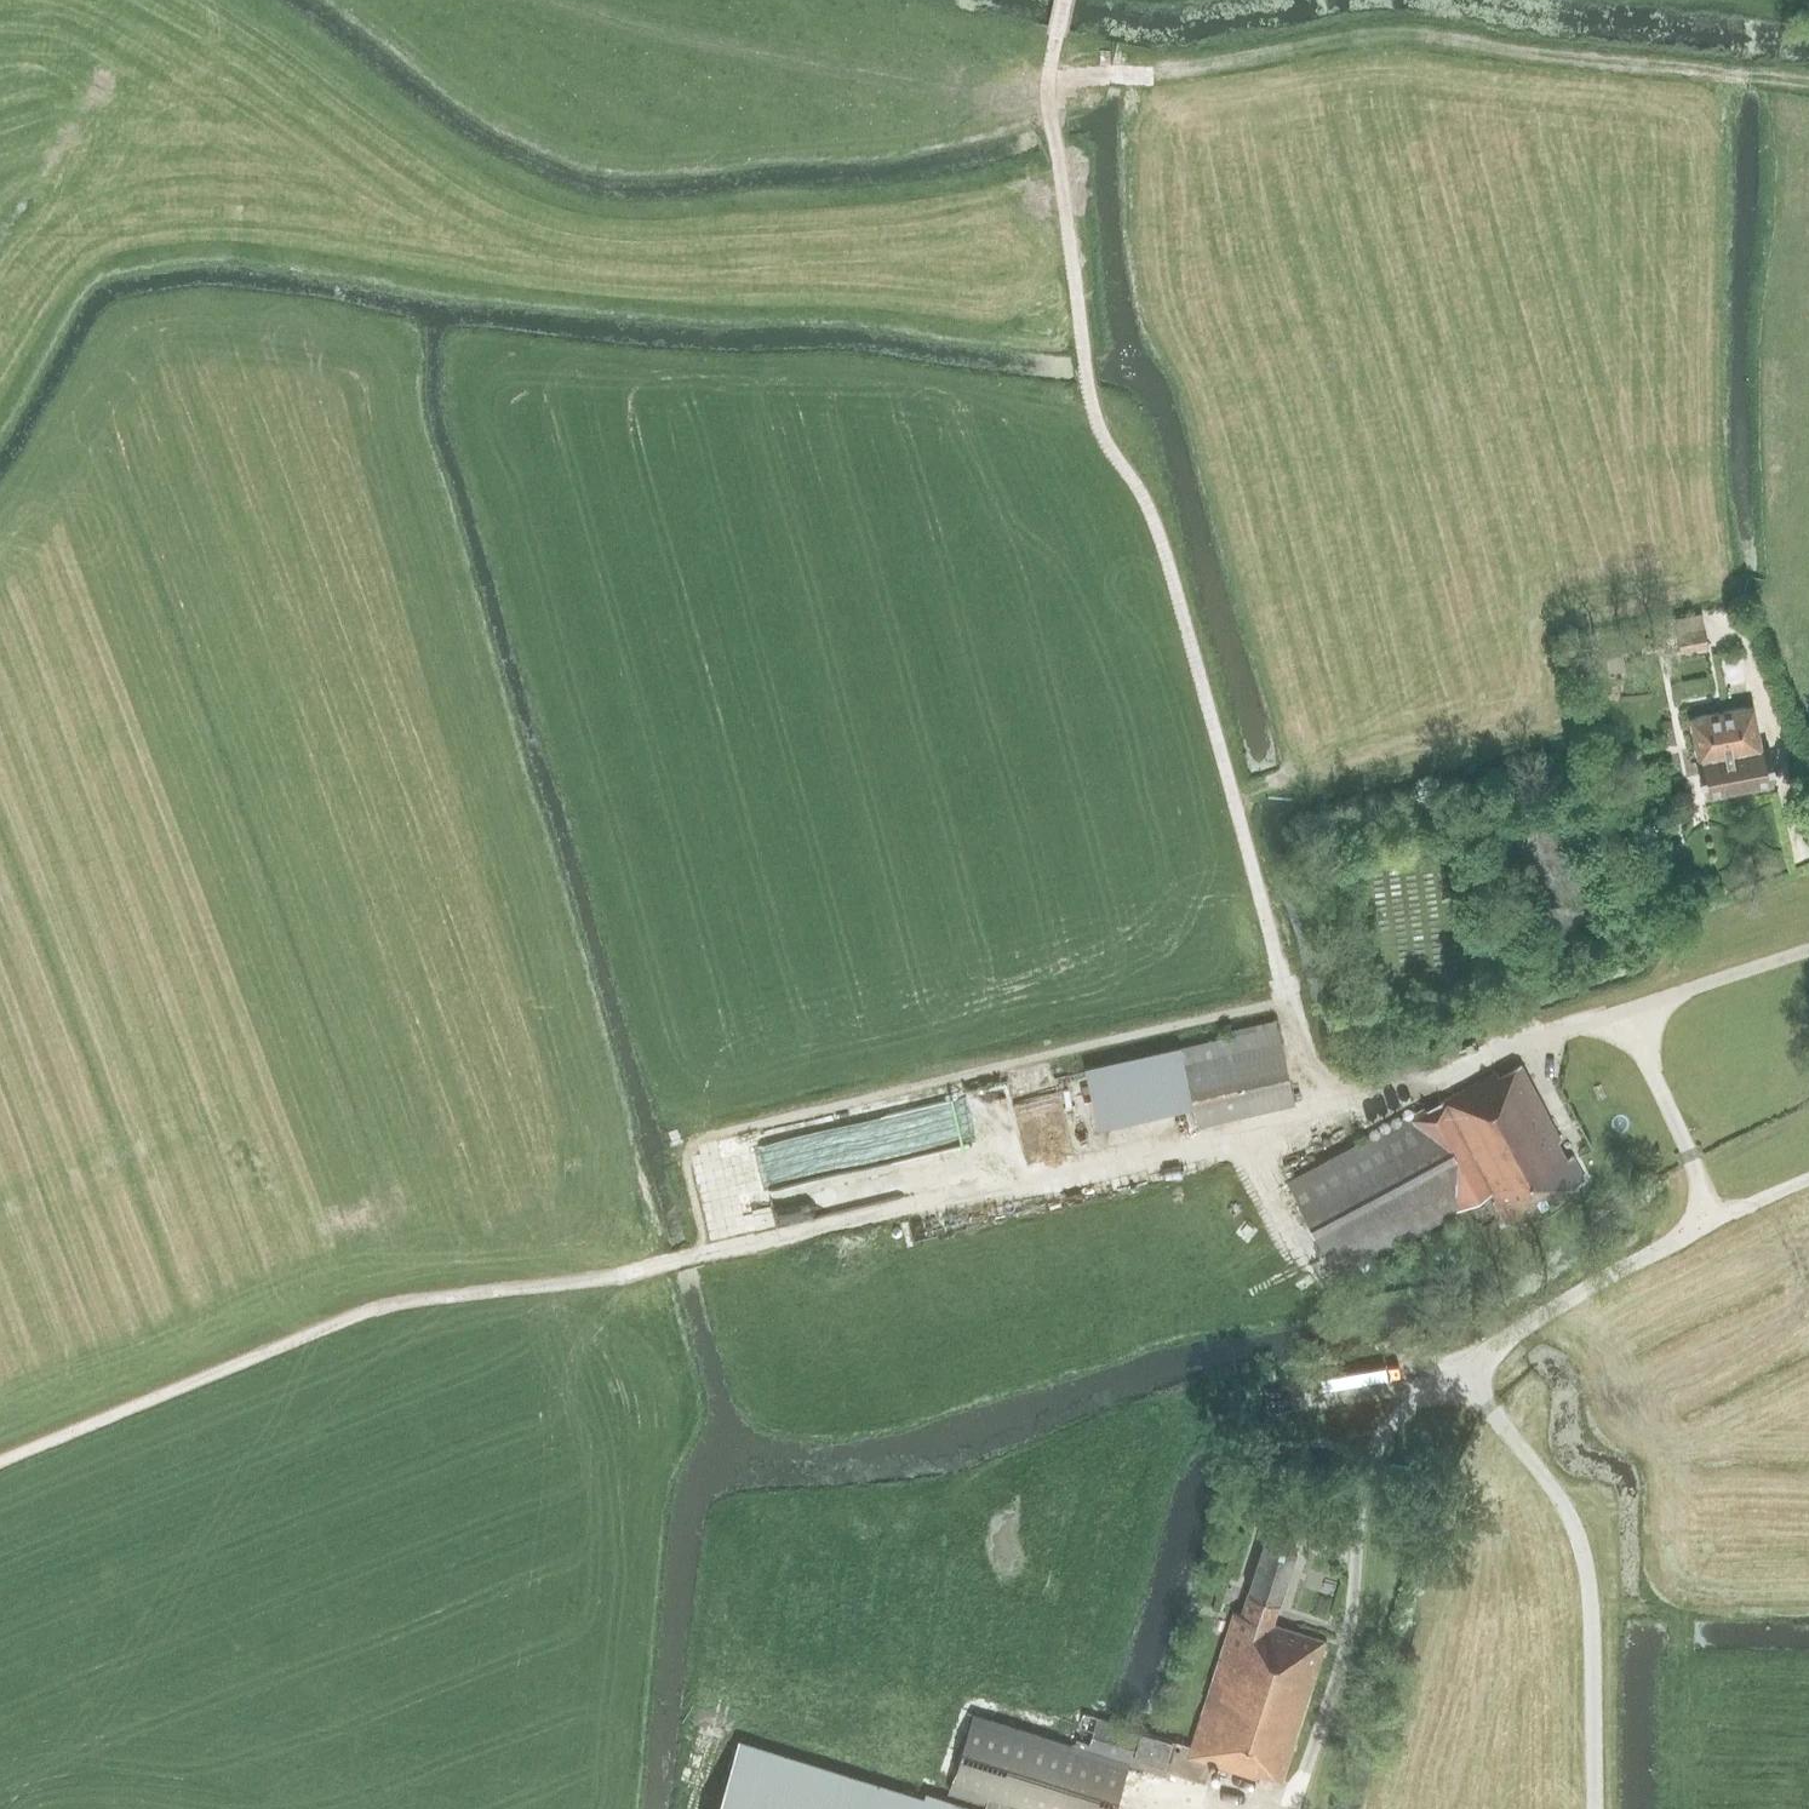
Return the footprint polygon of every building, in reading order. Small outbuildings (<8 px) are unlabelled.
[(1709,645),(1702,612),(1676,617),(1683,651),(1709,645)] [(1776,783),(1768,744),(1762,746),(1754,706),(1691,718),(1699,761),(1705,796),(1776,783)] [(1295,1102),(1281,1042),(1276,1019),(1227,1029),(1229,1035),(1182,1046),(1186,1064),(1185,1064),(1199,1124),(1295,1102)] [(1499,1074),(1362,1143),(1289,1181),(1337,1273),(1492,1190),(1496,1198),(1493,1200),(1505,1222),(1511,1219),(1511,1220),(1576,1185),(1576,1184),(1585,1180),(1572,1155),(1567,1158),(1558,1141),(1561,1140),(1521,1064),(1499,1074)] [(943,1132),(969,1120),(958,1097),(932,1110),(943,1132)] [(950,1791),(986,1803),(1005,1808),(1114,1808),(1128,1764),(1166,1776),(1168,1771),(1205,1783),(1211,1763),(1258,1778),(1260,1773),(1282,1781),(1327,1641),(1273,1623),(1297,1549),(1265,1539),(1241,1614),(1234,1611),(1191,1747),(1083,1713),(1072,1746),(974,1715),(950,1791)] [(927,1797),(926,1801),(739,1742),(717,1808),(965,1808),(927,1797)]
